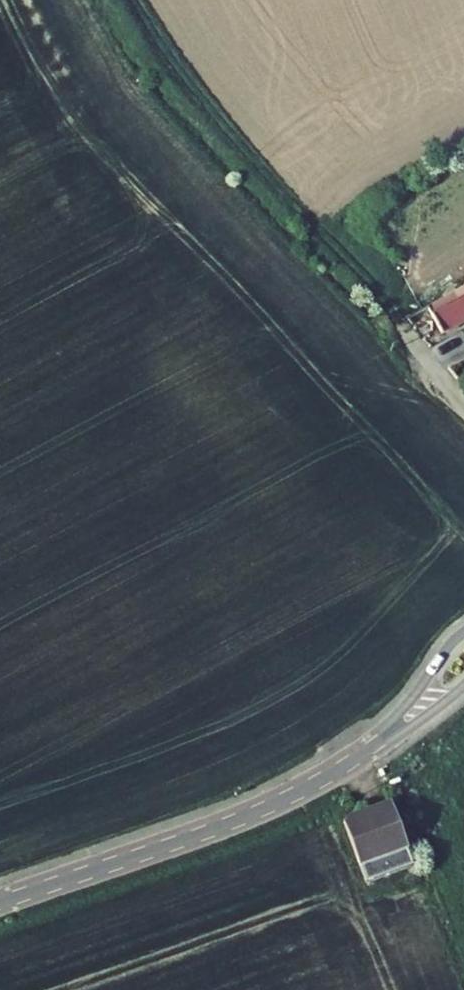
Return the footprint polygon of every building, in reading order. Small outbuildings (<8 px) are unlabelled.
[(406,334),(413,331),(423,343),(463,320),(463,284),(448,293),(454,300),(402,330),(406,334)] [(330,834),(352,890),(411,868),(401,843),(381,850),(369,819),(330,834)]
